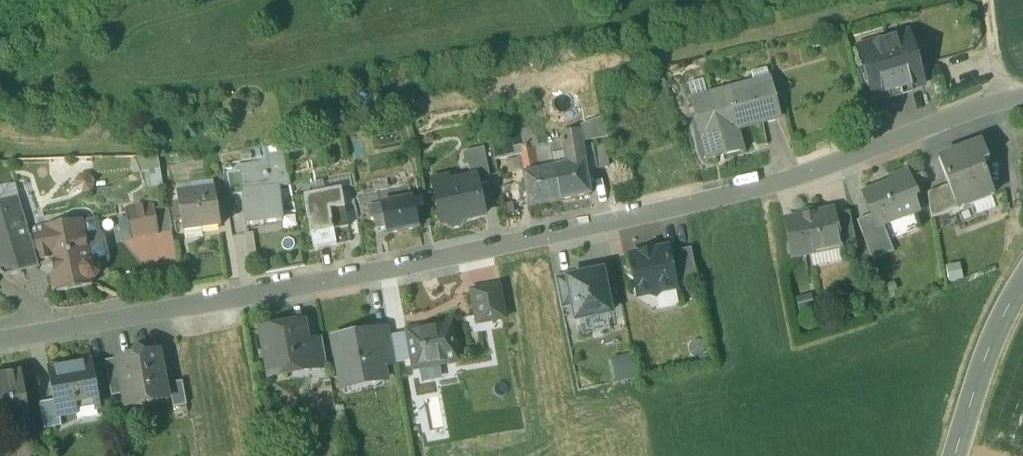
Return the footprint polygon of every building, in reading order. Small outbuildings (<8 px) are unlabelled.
[(923,84),(908,33),(886,40),(900,91),(923,84)] [(886,40),(859,47),(874,98),(900,91),(886,40)] [(770,83),(693,104),(708,160),(742,150),(737,129),(779,118),(770,83)] [(605,119),(582,123),(586,143),(609,138),(605,119)] [(533,128),(504,135),(509,156),(519,154),(519,150),(533,147),(538,146),(533,128)] [(578,131),(563,135),(564,139),(566,153),(567,159),(583,156),(581,147),(578,131)] [(504,135),(490,138),(494,159),(509,156),(504,135)] [(564,139),(549,143),(552,156),(566,153),(564,139)] [(964,150),(956,153),(956,152),(939,158),(948,185),(957,207),(994,194),(982,162),(989,160),(982,142),(964,149),(964,150)] [(605,143),(591,146),(596,169),(610,167),(605,143)] [(591,146),(581,147),(583,156),(585,170),(591,169),(591,170),(596,169),(591,146)] [(282,147),(265,150),(267,163),(268,172),(286,168),(282,147)] [(491,182),(484,147),(465,151),(471,178),(475,177),(477,185),(491,182)] [(533,147),(519,150),(519,154),(524,174),(538,171),(533,147)] [(568,165),(554,168),(560,200),(590,194),(587,179),(593,178),(591,170),(591,169),(585,170),(583,156),(567,159),(568,165)] [(158,159),(142,161),(146,189),(162,187),(158,159)] [(267,163),(242,166),(243,172),(245,189),(243,189),(244,194),(247,224),(281,220),(277,187),(290,185),(286,168),(268,172),(267,163)] [(538,171),(524,174),(525,184),(520,185),(521,192),(527,191),(530,206),(560,200),(554,168),(538,171)] [(893,181),(863,192),(872,214),(877,227),(883,224),(918,211),(912,196),(916,194),(907,171),(891,177),(893,181)] [(243,172),(229,175),(231,195),(244,194),(243,189),(245,189),(243,172)] [(224,176),(212,178),(214,188),(216,203),(228,201),(224,176)] [(398,177),(374,182),(376,192),(401,188),(398,177)] [(471,178),(434,187),(442,224),(447,223),(447,225),(452,228),(460,226),(463,221),(462,220),(484,215),(477,185),(475,177),(471,178)] [(92,181),(87,178),(81,179),(77,184),(78,190),(83,194),(89,193),(93,187),(95,187),(95,181),(92,182),(92,181)] [(0,189),(0,209),(20,203),(18,198),(15,185),(0,189)] [(948,185),(927,193),(932,217),(957,207),(948,185)] [(214,188),(178,193),(182,219),(183,225),(200,223),(201,228),(220,226),(216,203),(214,188)] [(341,189),(304,196),(313,249),(351,241),(341,189)] [(409,190),(368,198),(369,206),(369,207),(371,218),(375,217),(377,227),(386,226),(387,234),(419,229),(419,228),(414,208),(412,199),(411,199),(409,190)] [(179,200),(167,203),(171,222),(182,219),(179,200)] [(1,274),(2,275),(38,267),(27,229),(20,203),(0,209),(0,273),(1,274)] [(154,204),(125,209),(130,239),(159,233),(159,232),(155,212),(154,204)] [(426,206),(414,208),(419,228),(430,226),(426,206)] [(169,222),(167,210),(155,212),(159,232),(171,230),(169,222)] [(820,212),(797,217),(785,220),(789,241),(787,245),(789,253),(792,255),(792,256),(794,256),(797,258),(805,257),(808,253),(824,250),(823,248),(838,245),(839,244),(833,214),(832,210),(820,213),(820,212)] [(849,211),(833,214),(839,244),(838,245),(839,250),(856,246),(849,211)] [(883,224),(877,227),(872,214),(857,220),(872,259),(894,251),(883,224)] [(82,219),(27,229),(38,267),(40,266),(39,262),(51,260),(54,272),(50,277),(52,287),(57,291),(58,293),(92,286),(91,280),(95,279),(99,274),(98,266),(92,262),(90,263),(82,219)] [(246,252),(256,252),(256,233),(247,233),(246,252)] [(691,247),(668,252),(674,284),(698,280),(691,247)] [(667,248),(631,256),(633,268),(628,277),(636,282),(639,295),(651,292),(656,295),(657,294),(659,291),(675,287),(674,284),(668,252),(667,248)] [(603,271),(607,291),(619,288),(614,265),(602,268),(603,271)] [(577,320),(611,313),(607,291),(603,271),(568,278),(574,307),(577,320)] [(562,309),(574,307),(567,275),(556,278),(562,309)] [(499,285),(471,290),(477,323),(505,318),(499,285)] [(675,287),(659,291),(657,294),(660,307),(678,303),(675,287)] [(452,323),(406,331),(413,368),(458,360),(452,323)] [(303,324),(288,327),(287,325),(261,330),(266,353),(272,352),(275,367),(292,364),(293,372),(311,369),(306,341),(303,324)] [(376,331),(334,338),(344,388),(350,386),(349,381),(382,375),(383,381),(385,380),(382,366),(376,335),(376,331)] [(390,332),(376,335),(382,366),(396,364),(390,332)] [(306,341),(311,369),(327,366),(322,338),(306,341)] [(119,360),(117,360),(123,393),(126,407),(153,402),(151,394),(166,391),(159,352),(144,355),(143,353),(137,348),(132,355),(132,357),(119,360)] [(629,354),(612,358),(616,374),(632,371),(629,354)] [(118,358),(105,360),(111,396),(123,393),(117,360),(119,360),(118,358)] [(90,361),(50,368),(55,400),(58,416),(60,415),(76,412),(75,403),(97,399),(90,361)] [(0,377),(0,416),(12,414),(13,422),(30,419),(22,374),(0,377)] [(182,381),(169,383),(173,407),(187,404),(182,381)] [(55,400),(39,403),(44,429),(61,425),(60,415),(58,416),(55,400)] [(33,438),(12,442),(14,454),(35,450),(33,438)]
